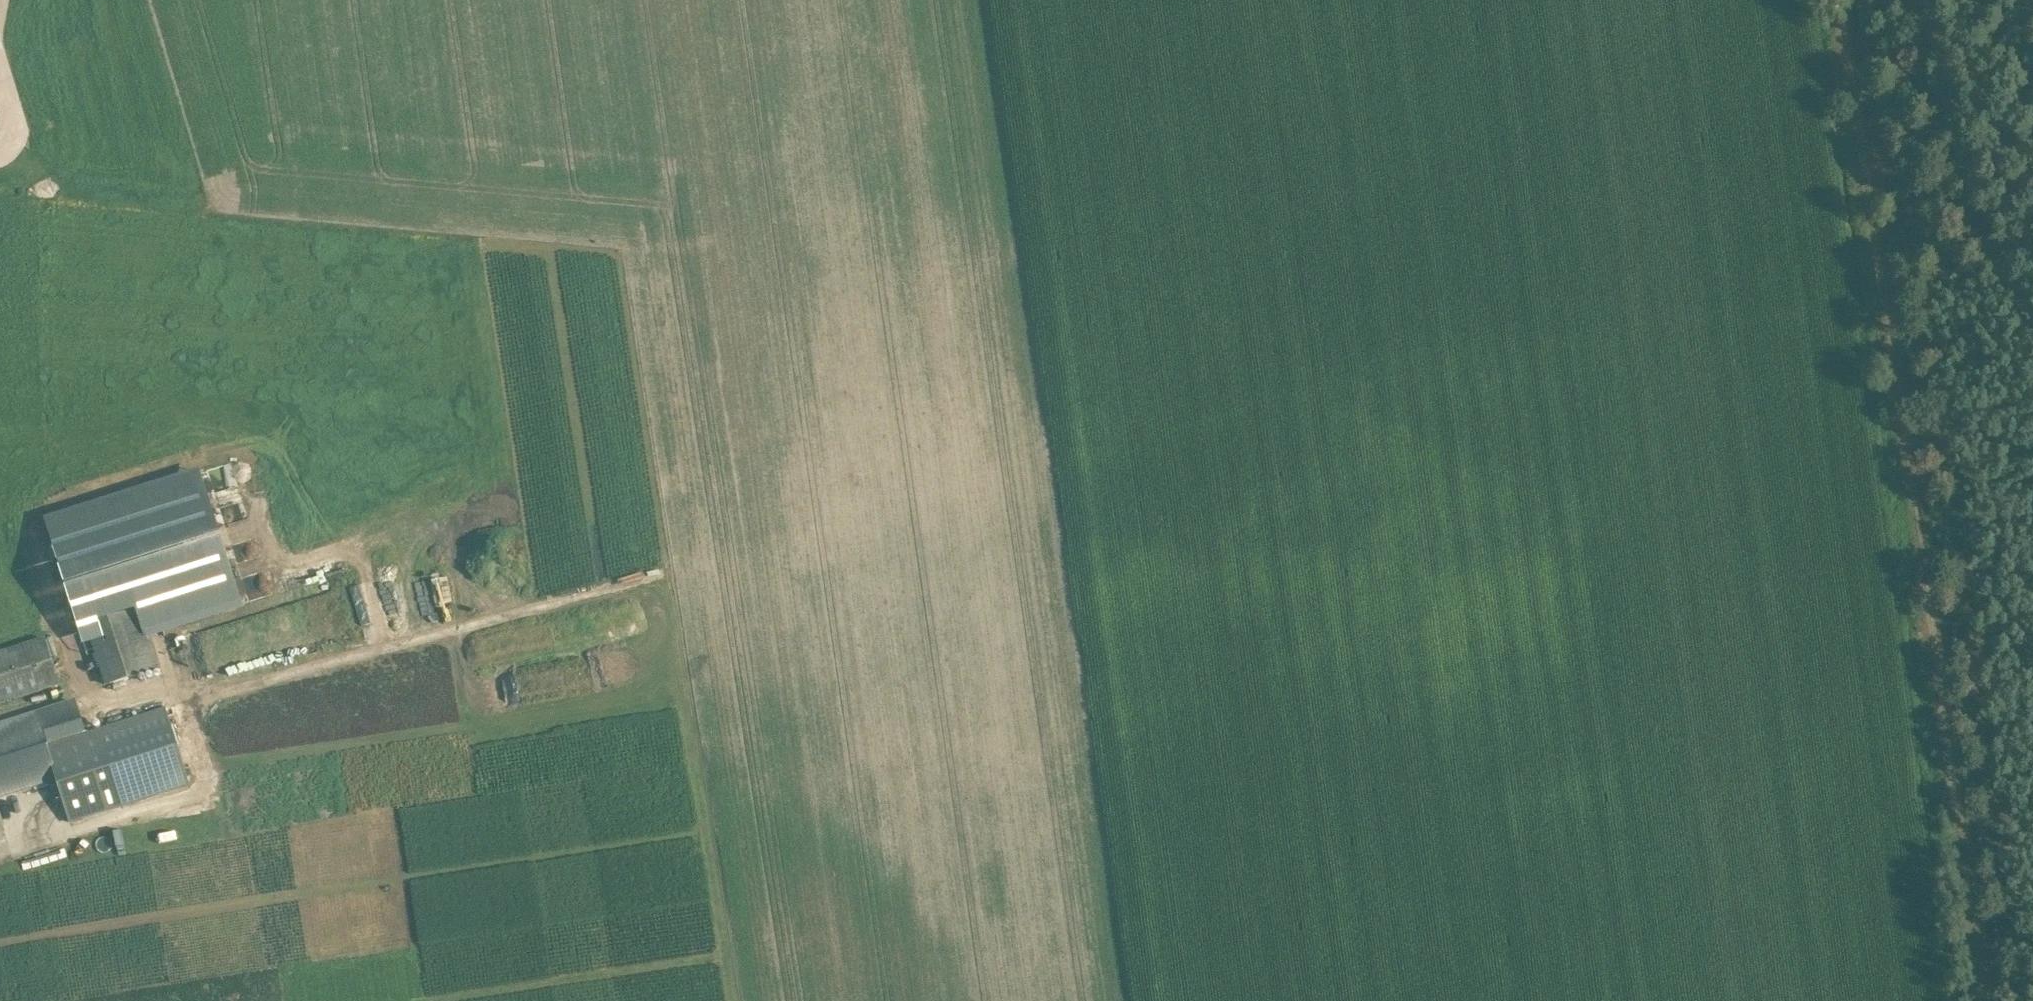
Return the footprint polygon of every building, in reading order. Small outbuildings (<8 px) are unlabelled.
[(39,518),(74,627),(154,599),(164,631),(242,606),(200,472),(39,518)] [(162,668),(143,609),(90,626),(108,685),(162,668)] [(60,683),(45,638),(0,652),(0,702),(60,683)] [(56,783),(68,823),(191,785),(167,709),(47,747),(36,712),(0,724),(0,800),(56,783)]
